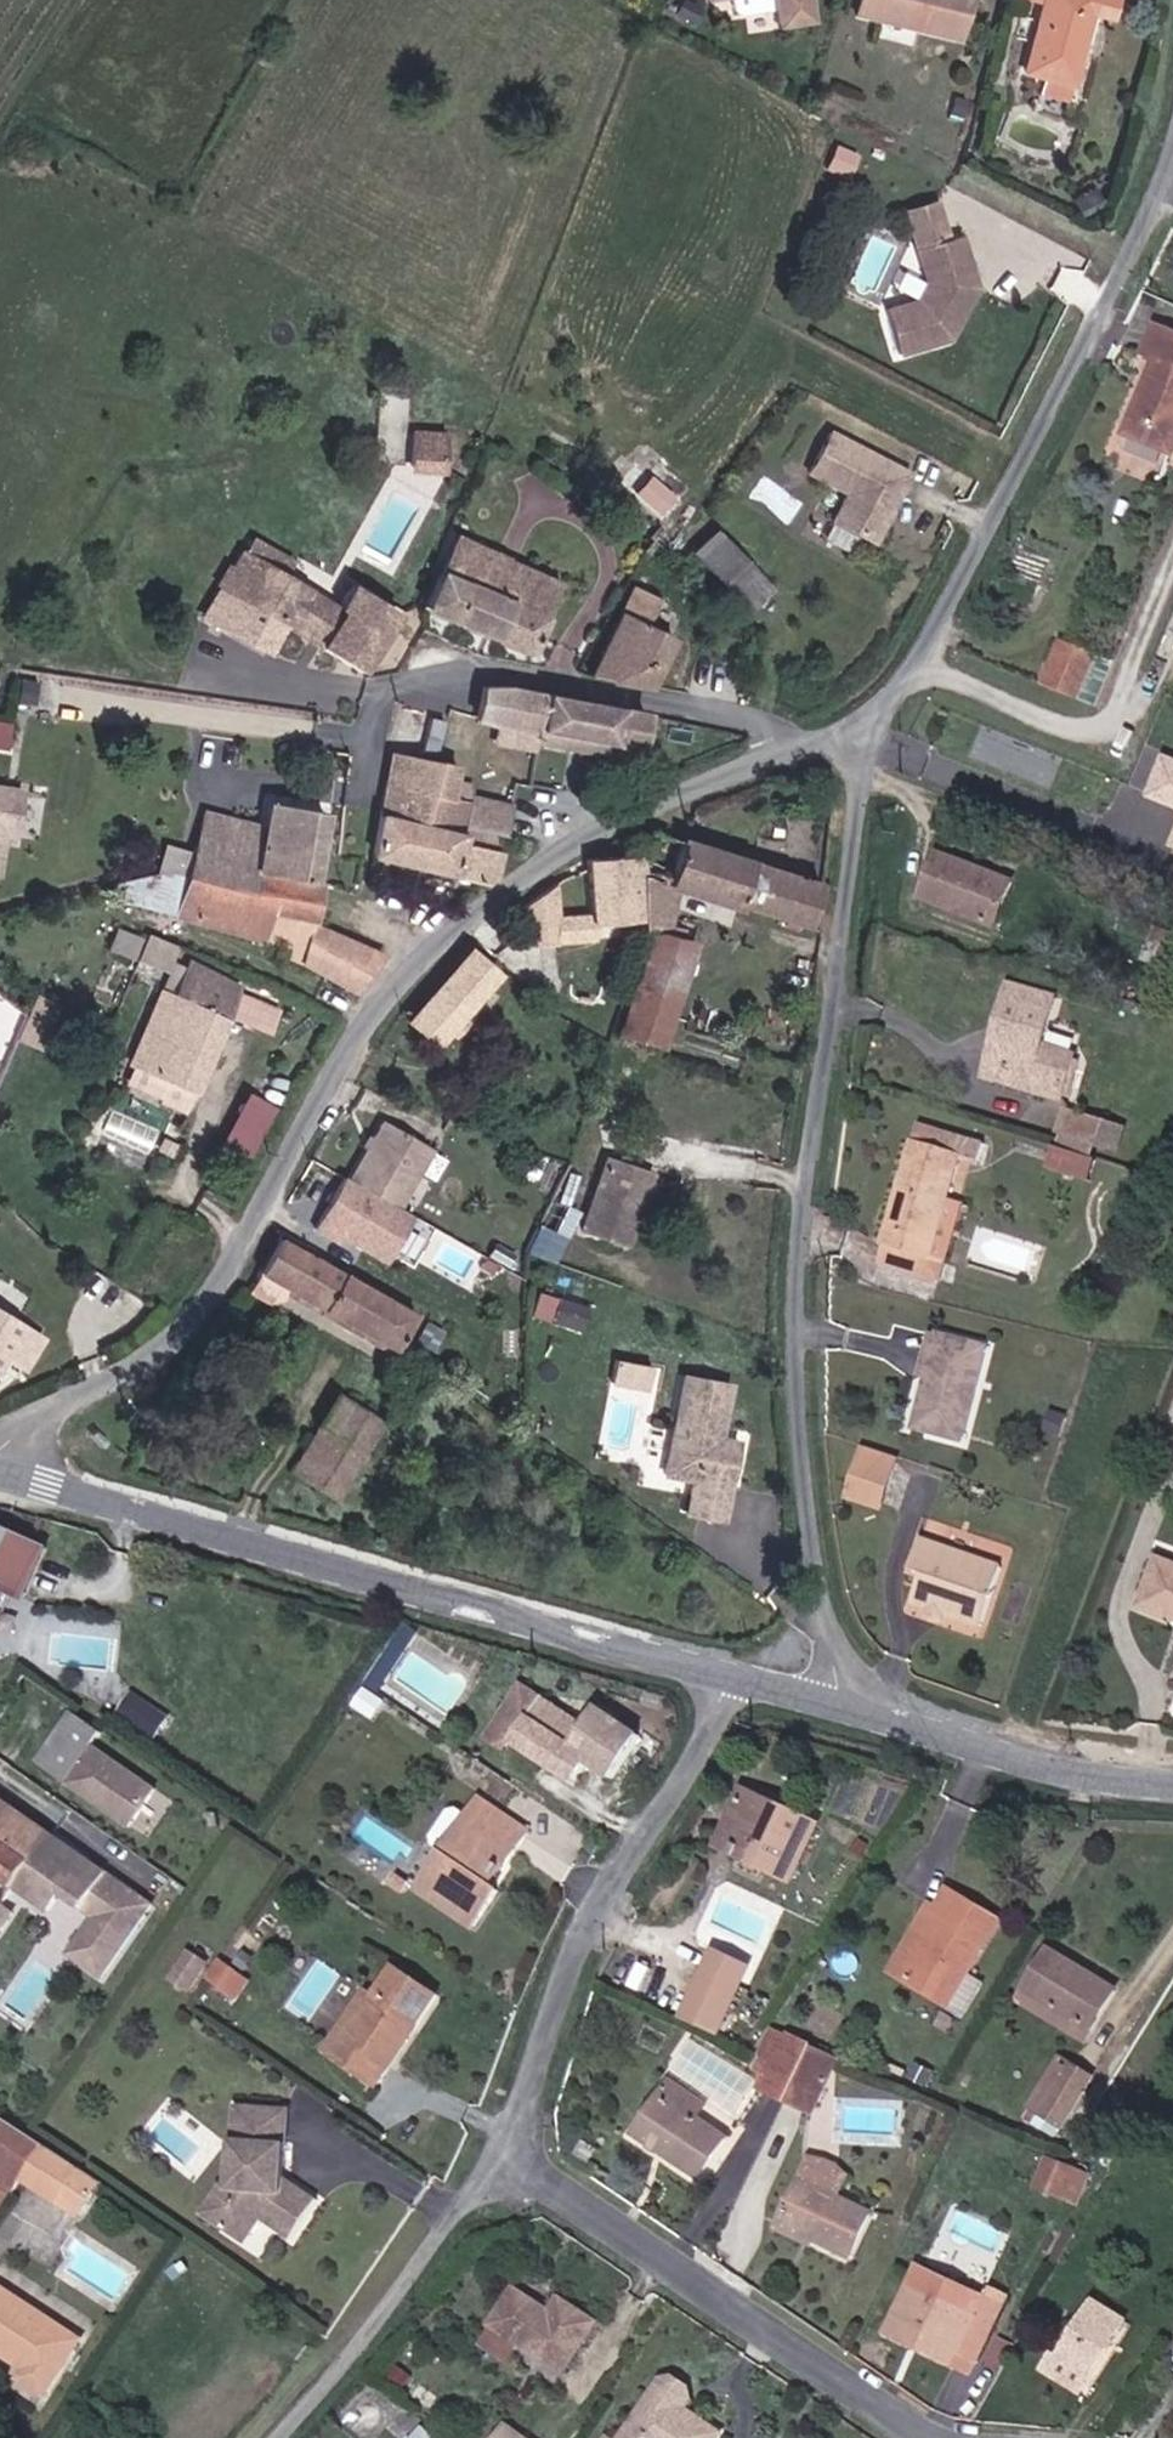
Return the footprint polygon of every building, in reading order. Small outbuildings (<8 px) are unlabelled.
[(788,29),(821,25),(817,0),(783,0),(788,29)] [(963,41),(972,0),(867,0),(863,18),(963,41)] [(1043,0),(1017,0),(1016,3),(1040,10),(1043,0)] [(1089,14),(1111,20),(1116,0),(1043,0),(1040,10),(1023,73),(1045,79),(1041,97),(1064,102),(1068,84),(1089,14)] [(948,235),(938,198),(908,206),(919,243),(948,235)] [(978,288),(962,231),(948,235),(919,243),(928,277),(915,303),(889,310),(901,355),(951,341),(958,328),(952,325),(956,317),(962,320),(978,288)] [(1172,454),(1172,329),(1153,320),(1139,350),(1160,360),(1125,434),(1172,454)] [(452,426),(420,426),(420,443),(452,443),(452,426)] [(920,479),(841,436),(819,477),(858,497),(843,525),(884,547),(900,517),(897,507),(903,495),(910,498),(920,479)] [(1117,437),(1110,459),(1157,474),(1164,452),(1117,437)] [(420,443),(420,458),(452,458),(452,443),(420,443)] [(699,488),(654,448),(620,486),(665,526),(699,488)] [(257,526),(249,540),(287,563),(295,549),(257,526)] [(778,584),(714,527),(693,551),(757,608),(778,584)] [(445,564),(485,583),(505,547),(463,528),(445,564)] [(286,618),(326,640),(350,601),(340,595),(287,563),(249,540),(208,606),(270,642),(286,618)] [(429,593),(532,643),(571,577),(505,547),(485,583),(445,564),(429,593)] [(326,640),(364,663),(403,602),(354,574),(340,595),(350,601),(326,640)] [(631,599),(590,667),(648,678),(680,636),(631,599)] [(1037,688),(1069,702),(1079,676),(1066,670),(1075,650),(1057,642),(1037,688)] [(1066,670),(1079,676),(1089,656),(1075,650),(1066,670)] [(506,677),(483,679),(478,717),(488,722),(536,729),(537,724),(635,742),(644,704),(506,677)] [(395,747),(435,756),(449,715),(395,695),(386,745),(395,747)] [(12,746),(14,718),(0,717),(0,745),(12,746)] [(635,742),(537,724),(536,729),(534,736),(633,754),(635,742)] [(389,779),(448,793),(451,781),(456,761),(435,756),(395,747),(389,779)] [(1165,757),(1150,793),(1172,802),(1172,760),(1165,757)] [(50,827),(56,782),(0,775),(0,861),(33,866),(38,826),(50,827)] [(455,873),(464,824),(468,797),(448,793),(389,779),(373,853),(455,873)] [(504,833),(510,804),(469,796),(471,784),(451,781),(448,793),(468,797),(464,824),(504,833)] [(258,871),(310,881),(322,806),(269,796),(264,823),(229,817),(222,851),(195,846),(189,878),(254,892),(258,871)] [(195,846),(222,851),(229,817),(202,811),(195,846)] [(491,881),(496,877),(504,833),(464,824),(455,873),(491,881)] [(814,921),(829,880),(685,832),(683,836),(655,827),(644,847),(645,849),(650,911),(651,924),(656,926),(683,933),(687,916),(672,912),(679,879),(738,898),(739,896),(814,921)] [(650,911),(645,849),(590,858),(590,864),(599,914),(561,922),(556,886),(518,911),(527,948),(563,942),(563,938),(601,930),(600,921),(650,911)] [(913,894),(990,923),(1007,878),(931,849),(913,894)] [(275,917),(310,924),(318,882),(310,881),(258,871),(254,892),(189,878),(174,874),(157,877),(150,909),(270,940),(275,917)] [(291,954),(359,989),(381,951),(310,924),(275,917),(270,940),(292,946),(291,954)] [(625,1030),(665,1042),(694,937),(683,933),(656,926),(625,1030)] [(116,952),(138,955),(141,930),(121,928),(116,952)] [(152,931),(139,956),(172,973),(185,948),(152,931)] [(440,1039),(499,970),(471,947),(413,1015),(440,1039)] [(142,1046),(206,1074),(246,984),(189,960),(184,974),(175,969),(142,1046)] [(1068,1046),(1039,1039),(1050,993),(1003,982),(984,1058),(1029,1069),(1025,1085),(1058,1094),(1060,1086),(1065,1065),(1075,1067),(1078,1053),(1068,1051),(1068,1046)] [(980,1072),(1025,1085),(1029,1069),(984,1058),(980,1072)] [(1060,1086),(1070,1088),(1075,1067),(1065,1065),(1060,1086)] [(243,1086),(214,1146),(250,1163),(279,1103),(243,1086)] [(1056,1126),(1092,1135),(1097,1112),(1061,1103),(1056,1126)] [(403,1163),(420,1171),(442,1117),(424,1110),(403,1163)] [(950,1197),(961,1153),(975,1156),(980,1139),(916,1122),(884,1242),(949,1259),(964,1201),(950,1197)] [(353,1142),(391,1158),(398,1142),(361,1125),(353,1142)] [(1053,1146),(1047,1166),(1090,1177),(1095,1157),(1053,1146)] [(632,1245),(654,1170),(613,1157),(591,1232),(632,1245)] [(402,1237),(418,1207),(322,1160),(306,1190),(402,1237)] [(263,1268),(398,1346),(416,1311),(283,1235),(263,1268)] [(945,1277),(949,1259),(884,1242),(879,1260),(945,1277)] [(135,1332),(142,1334),(155,1311),(107,1287),(96,1309),(110,1317),(103,1329),(129,1343),(135,1332)] [(590,1331),(596,1308),(566,1300),(560,1323),(590,1331)] [(26,1371),(44,1338),(0,1313),(0,1366),(4,1360),(26,1371)] [(912,1431),(931,1436),(956,1342),(935,1337),(912,1431)] [(931,1436),(958,1443),(982,1349),(956,1342),(931,1436)] [(615,1358),(612,1381),(659,1387),(662,1365),(615,1358)] [(740,1384),(691,1374),(672,1477),(698,1482),(692,1516),(731,1524),(747,1444),(723,1439),(725,1427),(732,1428),(740,1384)] [(295,1473),(335,1500),(386,1417),(343,1388),(295,1473)] [(861,1442),(842,1494),(881,1508),(900,1456),(861,1442)] [(12,1590),(31,1547),(0,1531),(0,1585),(6,1588),(12,1590)] [(947,1618),(983,1630),(1003,1569),(919,1543),(910,1572),(922,1576),(914,1606),(927,1611),(947,1618)] [(1172,1634),(1172,1577),(1152,1570),(1137,1623),(1172,1634)] [(925,1621),(944,1627),(947,1618),(927,1611),(925,1621)] [(366,1681),(381,1691),(419,1632),(405,1622),(366,1681)] [(514,1737),(581,1780),(609,1738),(581,1721),(542,1696),(514,1737)] [(83,1756),(99,1731),(47,1697),(31,1721),(83,1756)] [(612,1734),(618,1725),(589,1706),(584,1715),(612,1734)] [(609,1738),(612,1734),(584,1715),(581,1721),(609,1738)] [(14,1747),(66,1781),(83,1756),(31,1721),(14,1747)] [(776,1864),(798,1874),(827,1816),(757,1782),(728,1839),(747,1849),(752,1838),(782,1853),(776,1864)] [(544,1830),(493,1796),(485,1807),(477,1801),(469,1801),(449,1830),(449,1840),(460,1847),(459,1849),(508,1881),(510,1880),(512,1880),(544,1830)] [(48,1912),(84,1860),(0,1800),(0,1877),(48,1912)] [(747,1849),(776,1864),(782,1853),(752,1838),(747,1849)] [(488,1927),(510,1892),(505,1888),(508,1881),(459,1849),(432,1891),(488,1927)] [(904,1969),(949,1999),(1001,1920),(955,1889),(904,1969)] [(709,1944),(678,2016),(720,2034),(752,1962),(709,1944)] [(1096,2030),(1121,1990),(1058,1948),(1033,1988),(1096,2030)] [(215,1963),(196,1950),(177,1977),(196,1990),(215,1963)] [(240,1964),(228,1957),(214,1978),(226,1986),(240,1964)] [(244,1966),(231,1986),(252,2000),(265,1980),(244,1966)] [(354,2033),(341,2053),(394,2090),(408,2069),(404,2065),(430,2027),(434,2030),(456,1997),(409,1967),(389,1997),(362,2038),(354,2033)] [(252,2000),(231,1986),(227,1991),(248,2005),(252,2000)] [(1089,2040),(1096,2030),(1033,1988),(1026,1998),(1089,2040)] [(382,1992),(354,2033),(362,2038),(389,1997),(382,1992)] [(767,2080),(793,2092),(816,2043),(819,2036),(792,2025),(788,2033),(780,2052),(767,2080)] [(404,2065),(408,2069),(434,2030),(430,2027),(404,2065)] [(767,2047),(780,2052),(788,2033),(775,2028),(767,2047)] [(793,2092),(819,2104),(843,2055),(816,2043),(793,2092)] [(1073,2063),(1062,2056),(1048,2078),(1032,2104),(1064,2125),(1094,2077),(1073,2063)] [(700,2103),(709,2090),(673,2066),(664,2079),(700,2103)] [(637,2118),(703,2162),(729,2122),(700,2103),(664,2079),(637,2118)] [(300,2105),(245,2097),(237,2154),(246,2169),(241,2188),(240,2193),(222,2218),(247,2236),(263,2213),(295,2235),(324,2194),(291,2170),(285,2166),(287,2156),(293,2157),(300,2105)] [(22,2176),(45,2142),(8,2117),(0,2129),(0,2162),(22,2176)] [(22,2176),(54,2197),(77,2162),(45,2142),(22,2176)] [(854,2240),(874,2196),(839,2180),(847,2165),(847,2157),(842,2151),(830,2145),(821,2143),(812,2143),(786,2201),(818,2216),(815,2223),(854,2240)] [(1093,2197),(1104,2169),(1065,2154),(1054,2182),(1093,2197)] [(22,2176),(0,2162),(0,2188),(10,2195),(22,2176)] [(83,2166),(77,2162),(54,2197),(76,2209),(90,2186),(76,2177),(83,2166)] [(97,2175),(83,2166),(76,2177),(90,2186),(97,2175)] [(241,2188),(225,2176),(204,2205),(222,2218),(240,2193),(241,2188)] [(813,2229),(815,2223),(818,2216),(786,2201),(780,2213),(813,2229)] [(923,2278),(990,2311),(1000,2289),(935,2256),(923,2278)] [(973,2346),(991,2355),(1018,2298),(1000,2289),(990,2311),(923,2278),(900,2324),(929,2340),(932,2333),(969,2352),(973,2346)] [(498,2320),(569,2368),(604,2316),(568,2293),(559,2306),(524,2283),(498,2320)] [(74,2330),(0,2285),(0,2348),(19,2360),(13,2370),(39,2387),(74,2330)] [(1066,2352),(1101,2372),(1135,2313),(1099,2295),(1066,2352)] [(966,2359),(969,2352),(932,2333),(929,2340),(966,2359)] [(682,2403),(688,2395),(650,2370),(645,2377),(682,2403)] [(650,2437),(720,2437),(731,2423),(688,2395),(682,2403),(645,2377),(619,2416),(650,2437)] [(493,2437),(539,2437),(509,2416),(493,2437)] [(406,2429),(400,2437),(419,2437),(406,2429)]
